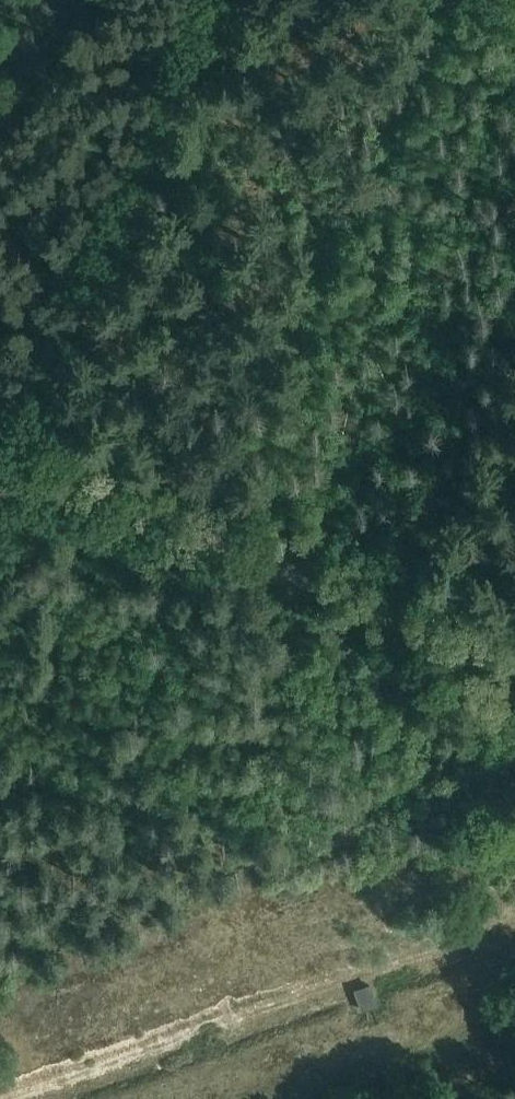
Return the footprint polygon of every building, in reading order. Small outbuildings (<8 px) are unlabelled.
[(361,1012),(379,1006),(371,983),(354,989),(361,1012)]
